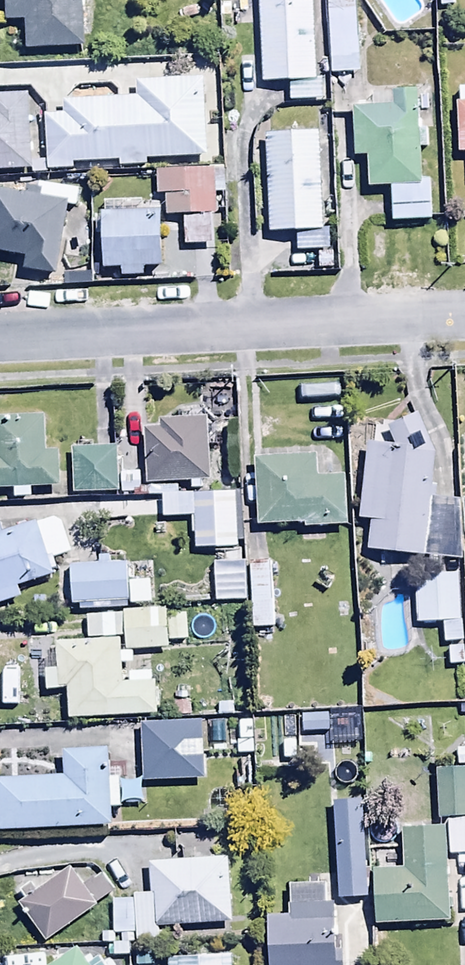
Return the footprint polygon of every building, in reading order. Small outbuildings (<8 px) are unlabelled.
[(9,25),(27,25),(28,53),(84,51),(82,0),(9,0),(9,25)] [(263,87),(290,86),(290,106),(325,106),(324,81),(318,81),(315,0),(261,0),(263,87)] [(334,76),(362,75),(358,0),(330,0),(334,76)] [(138,100),(65,105),(66,118),(44,119),(47,175),(74,173),(73,168),(119,165),(120,173),(148,171),(148,165),(209,161),(204,81),(137,85),(138,100)] [(421,183),(421,96),(374,96),(374,109),(355,109),(356,160),(370,160),(371,192),(394,191),(394,225),(432,225),(432,182),(421,183)] [(35,172),(31,98),(0,100),(0,174),(35,172)] [(322,136),(267,138),(271,236),(299,235),(300,255),(319,254),(320,272),(336,272),(335,253),(326,254),(322,136)] [(226,173),(157,176),(158,199),(167,199),(168,221),(185,220),(186,249),(215,248),(215,232),(222,232),(221,216),(228,215),(226,173)] [(0,193),(0,257),(30,263),(28,274),(58,280),(71,210),(79,212),(83,192),(46,185),(43,201),(0,193)] [(164,215),(105,216),(106,272),(123,272),(123,280),(150,279),(150,271),(165,271),(164,215)] [(373,525),(370,555),(460,564),(461,505),(433,503),(436,457),(422,418),(389,430),(400,453),(367,450),(359,523),(373,525)] [(15,492),(16,502),(34,501),(34,492),(61,491),(59,454),(51,454),(49,420),(0,422),(0,493),(15,492)] [(148,477),(149,483),(211,482),(210,422),(162,423),(162,434),(146,434),(146,443),(121,444),(122,494),(141,494),(140,477),(148,477)] [(118,449),(73,450),(74,497),(120,496),(118,449)] [(320,460),(257,461),(259,529),(307,528),(307,532),(348,531),(348,482),(320,482),(320,460)] [(237,497),(163,498),(163,522),(196,521),(196,553),(238,552),(237,497)] [(0,523),(0,609),(23,601),(19,590),(58,578),(53,563),(73,556),(62,521),(41,528),(40,525),(5,537),(0,523)] [(153,607),(152,585),(130,586),(129,565),(111,566),(111,559),(100,560),(100,568),(71,569),(72,608),(81,608),(81,612),(129,611),(128,608),(153,607)] [(272,568),(251,569),(253,631),(274,631),(272,568)] [(461,577),(416,578),(417,627),(445,626),(445,645),(462,645),(461,577)] [(127,614),(128,653),(170,652),(170,644),(188,644),(188,618),(167,618),(167,614),(127,614)] [(88,617),(88,641),(124,640),(123,616),(88,617)] [(59,672),(47,673),(47,694),(69,694),(69,721),(157,721),(157,685),(152,685),(152,675),(132,675),(132,685),(123,685),(123,667),(132,667),(133,656),(122,656),(122,645),(59,645),(59,672)] [(206,724),(142,726),(144,784),(208,782),(206,724)] [(255,758),(255,724),(240,724),(240,743),(237,743),(237,758),(255,758)] [(111,829),(111,811),(121,811),(120,781),(110,781),(109,752),(65,753),(66,780),(0,783),(0,834),(111,829)] [(440,773),(443,819),(464,818),(464,772),(440,773)] [(450,823),(452,859),(464,858),(464,822),(450,823)] [(375,874),(377,928),(451,925),(447,832),(404,834),(405,873),(375,874)] [(369,841),(338,841),(339,903),(370,903),(369,841)] [(152,897),(134,897),(135,946),(155,946),(155,929),(232,927),(231,863),(206,863),(206,851),(191,852),(191,864),(151,865),(152,897)] [(26,901),(20,905),(48,946),(100,911),(73,871),(41,893),(35,884),(21,893),(26,901)] [(290,887),(291,919),(269,919),(271,964),(343,964),(343,953),(337,954),(335,909),(329,909),(328,886),(290,887)] [(133,902),(115,902),(115,936),(134,936),(133,902)] [(59,964),(84,964),(76,953),(59,964)]
